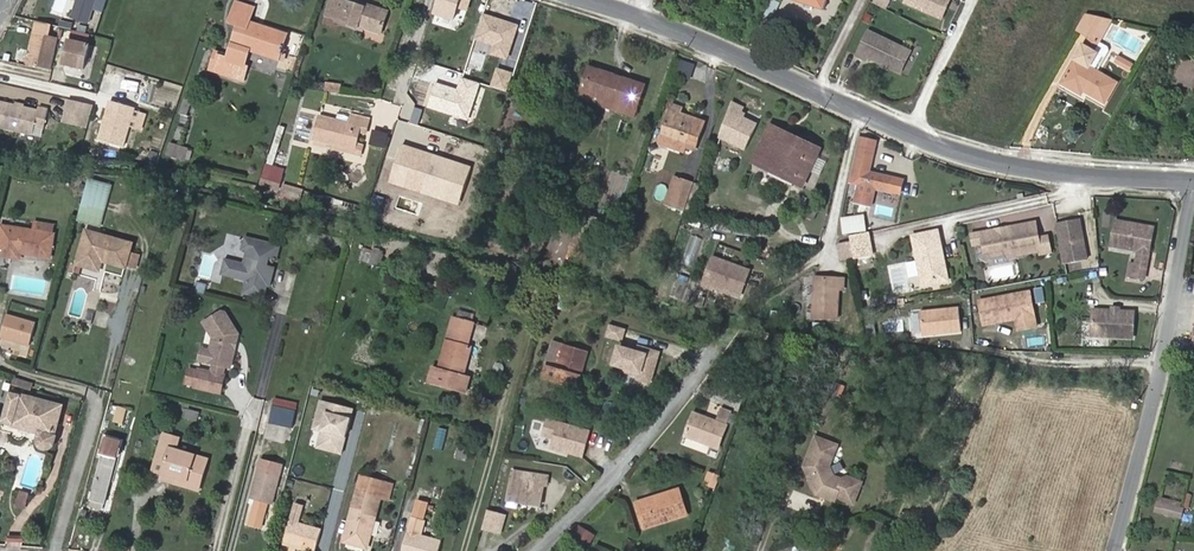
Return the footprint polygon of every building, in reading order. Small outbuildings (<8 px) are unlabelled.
[(90,24),(96,0),(74,0),(69,19),(90,24)] [(348,21),(364,27),(381,32),(388,11),(365,2),(364,7),(354,3),(345,0),(331,0),(326,13),(337,17),(336,22),(346,26),(348,21)] [(436,12),(454,19),(461,0),(440,0),(436,12)] [(764,14),(774,17),(779,1),(776,0),(769,0),(764,14)] [(827,0),(796,0),(824,10),(827,0)] [(886,9),(890,0),(872,0),(871,2),(886,9)] [(951,0),(907,0),(905,3),(943,19),(951,0)] [(254,8),(236,1),(230,21),(239,24),(227,57),(220,54),(214,70),(245,80),(249,67),(245,65),(250,49),(284,60),(286,55),(281,54),(287,34),(250,21),(254,8)] [(861,20),(869,24),(873,15),(865,12),(861,20)] [(1112,19),(1088,14),(1078,30),(1090,37),(1084,46),(1083,45),(1062,83),(1082,95),(1085,91),(1104,103),(1117,83),(1097,71),(1109,50),(1108,46),(1099,41),(1112,19)] [(364,27),(348,21),(346,26),(362,31),(364,27)] [(868,31),(856,55),(866,59),(868,56),(883,63),(888,66),(900,71),(910,51),(868,31)] [(53,69),(59,37),(35,33),(29,65),(53,69)] [(86,68),(91,43),(70,39),(65,64),(86,68)] [(1117,54),(1112,63),(1129,71),(1133,63),(1117,54)] [(1178,59),(1173,82),(1193,87),(1193,63),(1178,59)] [(690,79),(696,64),(683,60),(677,74),(690,79)] [(646,85),(590,65),(579,98),(590,102),(592,96),(637,111),(646,85)] [(118,86),(121,73),(111,71),(108,85),(118,86)] [(342,84),(326,81),(325,91),(341,93),(342,84)] [(176,106),(180,84),(165,82),(162,103),(176,106)] [(637,111),(592,96),(590,102),(635,117),(637,111)] [(187,115),(192,100),(186,98),(181,112),(187,115)] [(72,125),(79,102),(72,100),(65,123),(72,125)] [(757,122),(742,115),(745,107),(731,100),(715,137),(744,150),(757,122)] [(0,102),(0,134),(34,141),(37,126),(46,128),(51,110),(41,108),(40,111),(26,108),(18,106),(0,102)] [(88,128),(95,106),(79,102),(72,125),(88,128)] [(136,110),(112,102),(98,141),(124,149),(136,110)] [(681,113),(683,107),(673,104),(663,133),(688,142),(696,145),(705,122),(681,113)] [(320,115),(315,138),(335,143),(356,148),(357,143),(361,130),(367,132),(371,119),(352,114),(350,123),(320,115)] [(771,124),(768,131),(816,155),(820,148),(771,124)] [(385,145),(387,133),(374,131),(372,144),(385,145)] [(770,164),(795,176),(792,181),(801,186),(816,155),(768,131),(752,162),(767,169),(770,164)] [(659,143),(684,152),(688,142),(663,133),(659,143)] [(860,138),(850,182),(860,184),(855,202),(872,205),(876,188),(901,194),(904,179),(870,172),(877,142),(860,138)] [(164,154),(183,162),(188,148),(169,141),(164,154)] [(356,148),(335,143),(334,148),(361,155),(364,145),(357,143),(356,148)] [(767,169),(792,181),(795,176),(770,164),(767,169)] [(283,170),(268,165),(262,183),(278,188),(280,183),(283,170)] [(685,212),(695,182),(676,176),(666,205),(685,212)] [(85,193),(89,181),(75,177),(71,189),(85,193)] [(280,183),(278,188),(276,195),(299,201),(303,190),(280,183)] [(817,214),(820,205),(811,202),(807,210),(817,214)] [(1057,221),(1065,263),(1086,258),(1078,217),(1057,221)] [(866,233),(863,219),(840,225),(843,239),(849,237),(866,233)] [(1110,245),(1140,251),(1151,253),(1156,227),(1116,219),(1110,245)] [(1040,250),(1041,254),(1051,252),(1048,236),(1038,237),(1035,222),(1007,227),(1006,231),(998,232),(994,230),(971,234),(973,244),(983,242),(985,254),(990,257),(1005,254),(1009,256),(1040,250)] [(54,234),(2,226),(0,235),(0,255),(20,258),(21,252),(50,257),(54,234)] [(912,236),(923,285),(948,280),(945,264),(941,265),(938,250),(942,249),(938,230),(912,236)] [(130,252),(132,244),(87,231),(78,264),(99,270),(102,260),(125,267),(126,265),(130,252)] [(866,233),(849,237),(850,243),(853,260),(871,256),(866,233)] [(698,249),(703,239),(692,235),(687,245),(698,249)] [(269,274),(270,268),(266,266),(269,256),(276,257),(279,247),(246,238),(243,249),(248,250),(245,265),(226,260),(223,274),(248,280),(245,292),(264,297),(267,285),(269,285),(272,275),(269,274)] [(853,260),(850,243),(834,246),(838,263),(853,260)] [(365,244),(358,260),(378,268),(384,252),(365,244)] [(1140,251),(1138,266),(1148,268),(1151,253),(1140,251)] [(135,268),(138,254),(130,252),(126,265),(135,268)] [(709,254),(698,284),(739,299),(750,268),(709,254)] [(1146,280),(1148,268),(1138,266),(1133,265),(1130,277),(1146,280)] [(844,289),(844,279),(816,278),(814,317),(838,318),(839,288),(844,289)] [(1031,290),(977,297),(980,325),(1013,322),(1014,330),(1035,328),(1031,290)] [(892,302),(891,295),(877,298),(878,305),(892,302)] [(921,337),(962,332),(958,305),(917,311),(921,337)] [(1133,338),(1133,313),(1096,312),(1095,337),(1133,338)] [(0,326),(0,339),(30,344),(34,319),(2,314),(0,326)] [(462,375),(470,347),(467,346),(473,323),(453,318),(439,369),(432,367),(428,382),(465,392),(469,377),(462,375)] [(824,331),(825,322),(811,322),(811,330),(824,331)] [(608,323),(603,336),(621,342),(625,329),(608,323)] [(771,341),(773,334),(762,331),(759,338),(771,341)] [(625,371),(623,382),(650,388),(659,350),(636,344),(635,348),(614,343),(608,367),(625,371)] [(581,374),(588,351),(565,344),(558,368),(581,374)] [(222,393),(226,375),(199,369),(198,371),(190,369),(186,384),(195,386),(195,387),(222,393)] [(30,390),(32,383),(14,377),(12,385),(30,390)] [(838,395),(842,385),(832,381),(826,395),(836,399),(838,395)] [(54,435),(61,407),(10,393),(2,422),(40,432),(38,439),(38,440),(38,442),(39,444),(39,446),(41,447),(43,448),(45,449),(47,449),(49,449),(50,448),(52,447),(53,446),(54,444),(56,436),(54,435)] [(296,411),(298,403),(274,398),(272,406),(296,411)] [(309,446),(341,454),(352,409),(320,401),(309,446)] [(123,424),(127,409),(117,406),(114,421),(123,424)] [(293,428),(296,411),(272,406),(269,423),(293,428)] [(718,448),(731,412),(721,408),(716,422),(694,413),(685,436),(718,448)] [(197,420),(200,412),(188,409),(185,417),(197,420)] [(606,445),(612,424),(594,419),(587,440),(606,445)] [(176,450),(180,438),(164,434),(161,442),(172,445),(171,449),(176,450)] [(853,503),(861,482),(848,477),(842,480),(833,477),(830,466),(837,445),(816,437),(804,467),(810,480),(809,481),(813,488),(814,489),(816,494),(835,501),(836,497),(853,503)] [(103,510),(121,442),(107,438),(89,506),(103,510)] [(199,490),(208,460),(176,450),(171,449),(172,445),(161,442),(156,460),(166,463),(163,474),(187,481),(185,486),(199,490)] [(560,460),(562,451),(548,448),(546,457),(560,460)] [(467,459),(469,452),(458,449),(456,456),(467,459)] [(163,474),(166,463),(156,460),(153,471),(163,474)] [(272,504),(280,476),(258,470),(250,499),(272,504)] [(544,485),(545,476),(513,470),(507,500),(540,505),(544,485)] [(715,489),(720,475),(710,472),(705,485),(715,489)] [(185,486),(187,481),(163,474),(161,479),(185,486)] [(368,548),(381,499),(389,502),(394,485),(362,476),(344,542),(368,548)] [(687,515),(679,489),(636,503),(642,522),(665,515),(667,521),(687,515)] [(25,509),(27,491),(16,490),(15,508),(25,509)] [(1180,502),(1160,498),(1159,502),(1179,507),(1180,502)] [(322,530),(299,523),(304,505),(295,502),(283,543),(310,550),(315,550),(322,530)] [(1179,507),(1159,502),(1157,511),(1182,517),(1184,508),(1179,507)] [(479,529),(500,535),(506,514),(485,508),(479,529)] [(667,521),(665,515),(642,522),(644,528),(667,521)] [(442,541),(421,535),(425,520),(412,516),(403,550),(439,550),(442,541)] [(578,524),(570,537),(587,547),(595,534),(578,524)]
